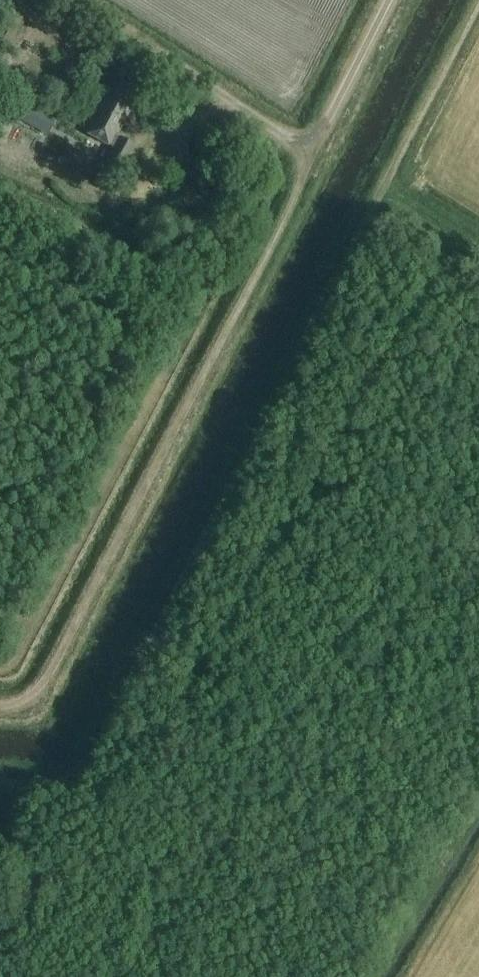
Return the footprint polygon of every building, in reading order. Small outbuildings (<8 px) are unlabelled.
[(139,92),(119,81),(115,88),(111,85),(85,132),(110,146),(139,92)] [(40,134),(52,113),(30,101),(18,121),(40,134)]
